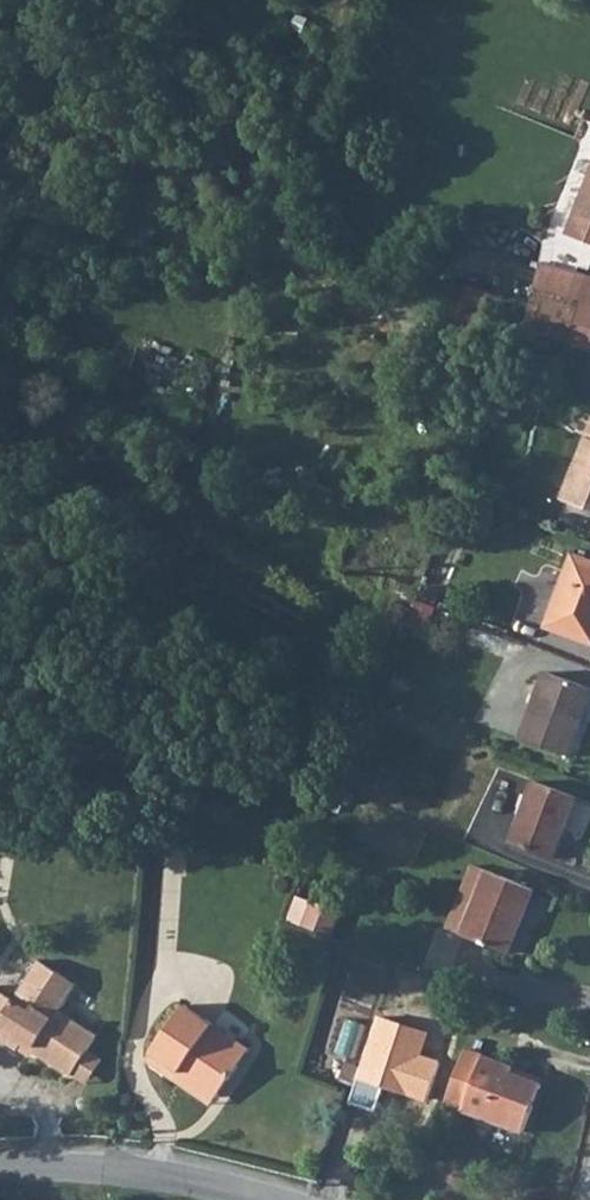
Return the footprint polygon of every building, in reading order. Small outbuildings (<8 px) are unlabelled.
[(535,302),(530,330),(573,345),(586,273),(543,261),(535,302)] [(573,345),(589,350),(589,274),(586,273),(573,345)] [(568,496),(589,505),(589,433),(568,496)] [(577,550),(549,621),(589,637),(589,555),(577,550)] [(526,733),(573,751),(589,705),(589,682),(551,667),(526,733)] [(555,856),(579,794),(537,778),(513,840),(555,856)] [(447,927),(462,933),(488,868),(472,862),(447,927)] [(488,868),(462,933),(505,950),(533,886),(488,868)] [(510,952),(536,887),(533,886),(505,950),(510,952)] [(328,913),(320,935),(348,946),(356,924),(328,913)] [(37,966),(11,1005),(0,997),(0,1031),(24,1047),(21,1050),(69,1081),(73,1080),(87,1057),(98,1041),(61,1017),(77,992),(37,966)] [(185,1081),(190,1074),(224,1097),(257,1051),(195,1007),(157,1061),(185,1081)] [(516,1075),(467,1056),(448,1110),(524,1140),(542,1091),(514,1081),(516,1075)] [(102,1066),(87,1057),(73,1080),(88,1089),(102,1066)] [(224,1097),(190,1074),(185,1081),(219,1105),(224,1097)]
